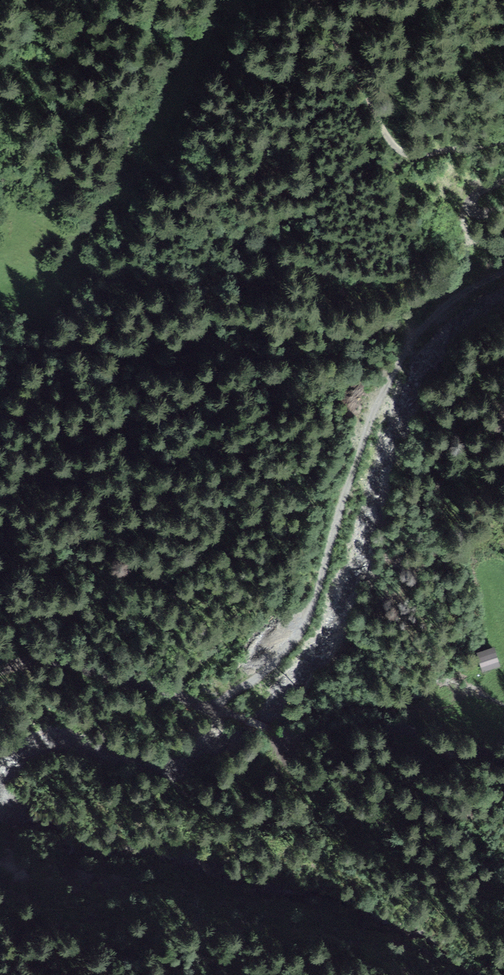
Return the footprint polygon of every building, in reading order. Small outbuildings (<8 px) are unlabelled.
[(493,650),(480,653),(484,667),(497,663),(493,650)]
